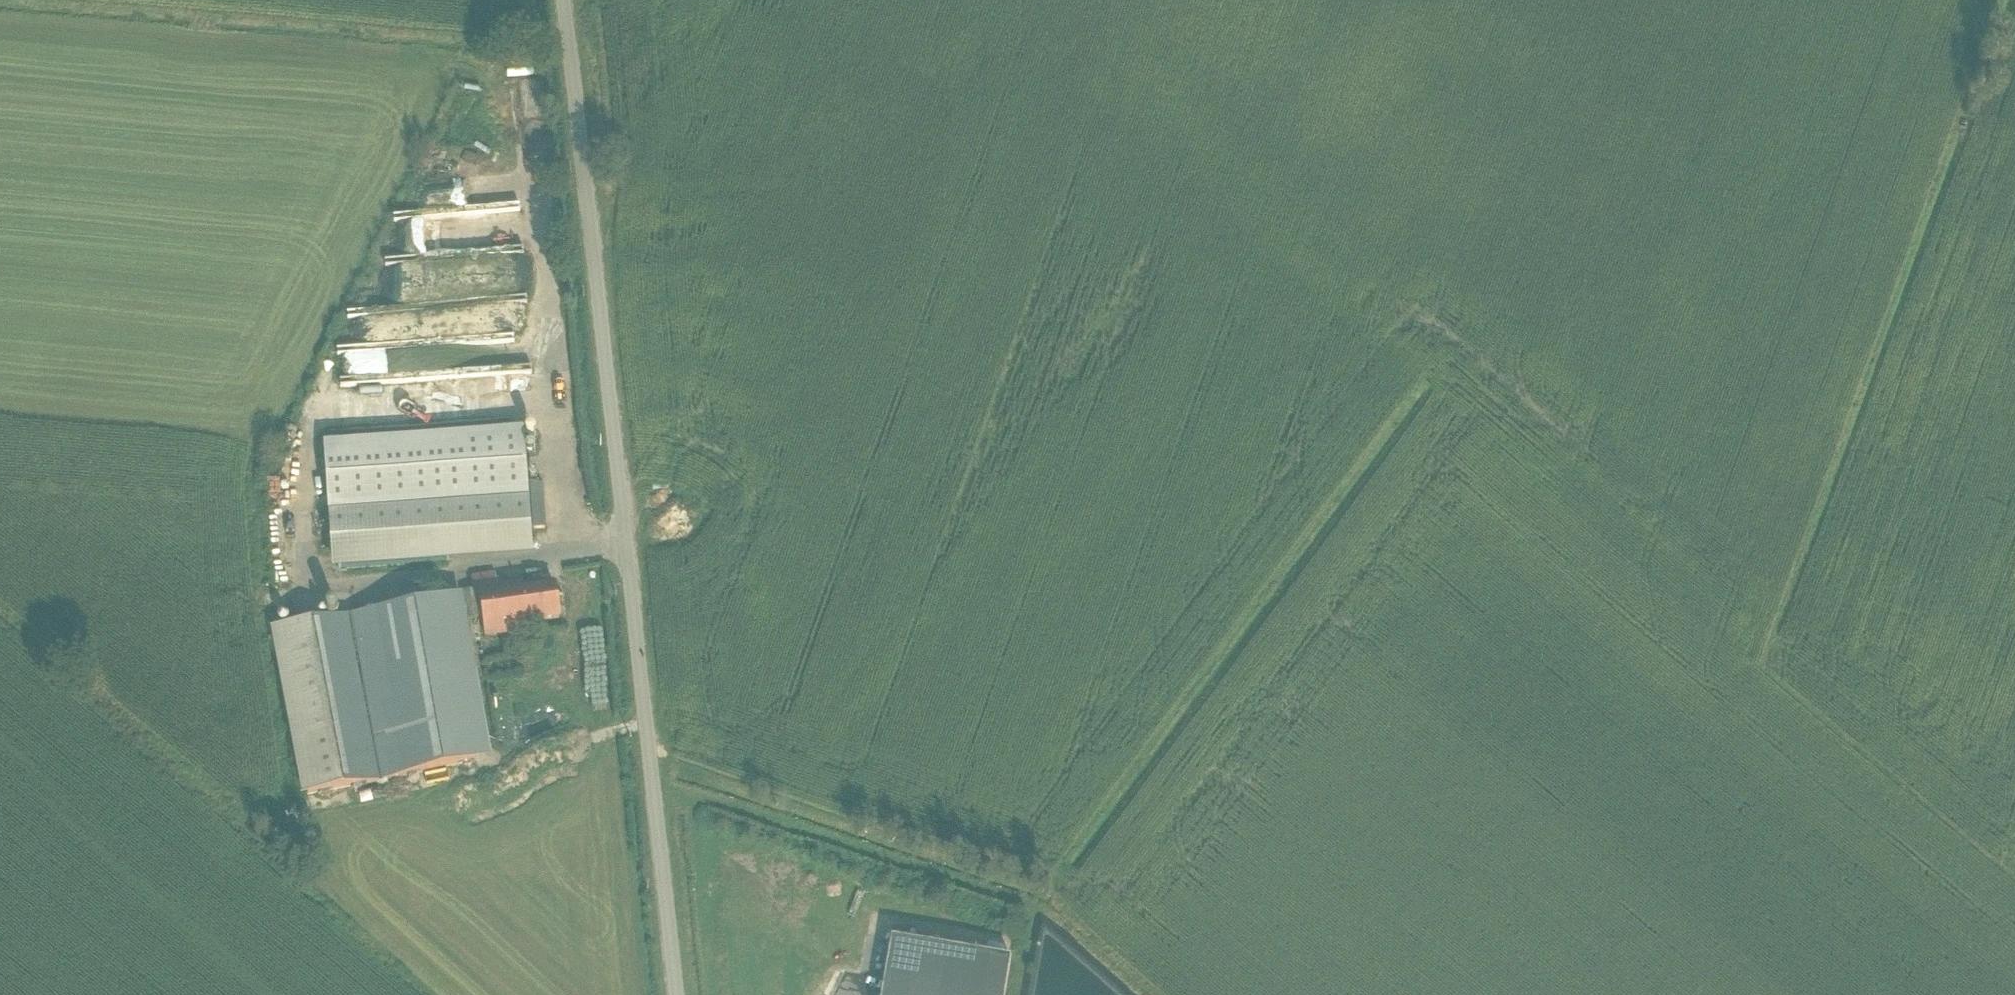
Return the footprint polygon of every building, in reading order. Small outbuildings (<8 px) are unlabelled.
[(445,315),(551,306),(548,279),(547,284),(544,247),(414,259),(442,266),(423,268),(420,279),(413,305),(393,307),(390,319),(383,320),(384,328),(398,332),(399,342),(439,339),(445,315)] [(399,422),(519,417),(518,401),(536,400),(535,377),(553,376),(553,363),(489,366),(488,355),(366,360),(367,385),(397,384),(399,422)] [(360,564),(561,551),(553,422),(352,434),(360,564)] [(556,620),(591,618),(590,594),(510,597),(511,633),(556,631),(556,620)] [(303,786),(493,753),(464,595),(275,628),(303,786)] [(1017,954),(891,935),(882,994),(1011,994),(1017,954)]
